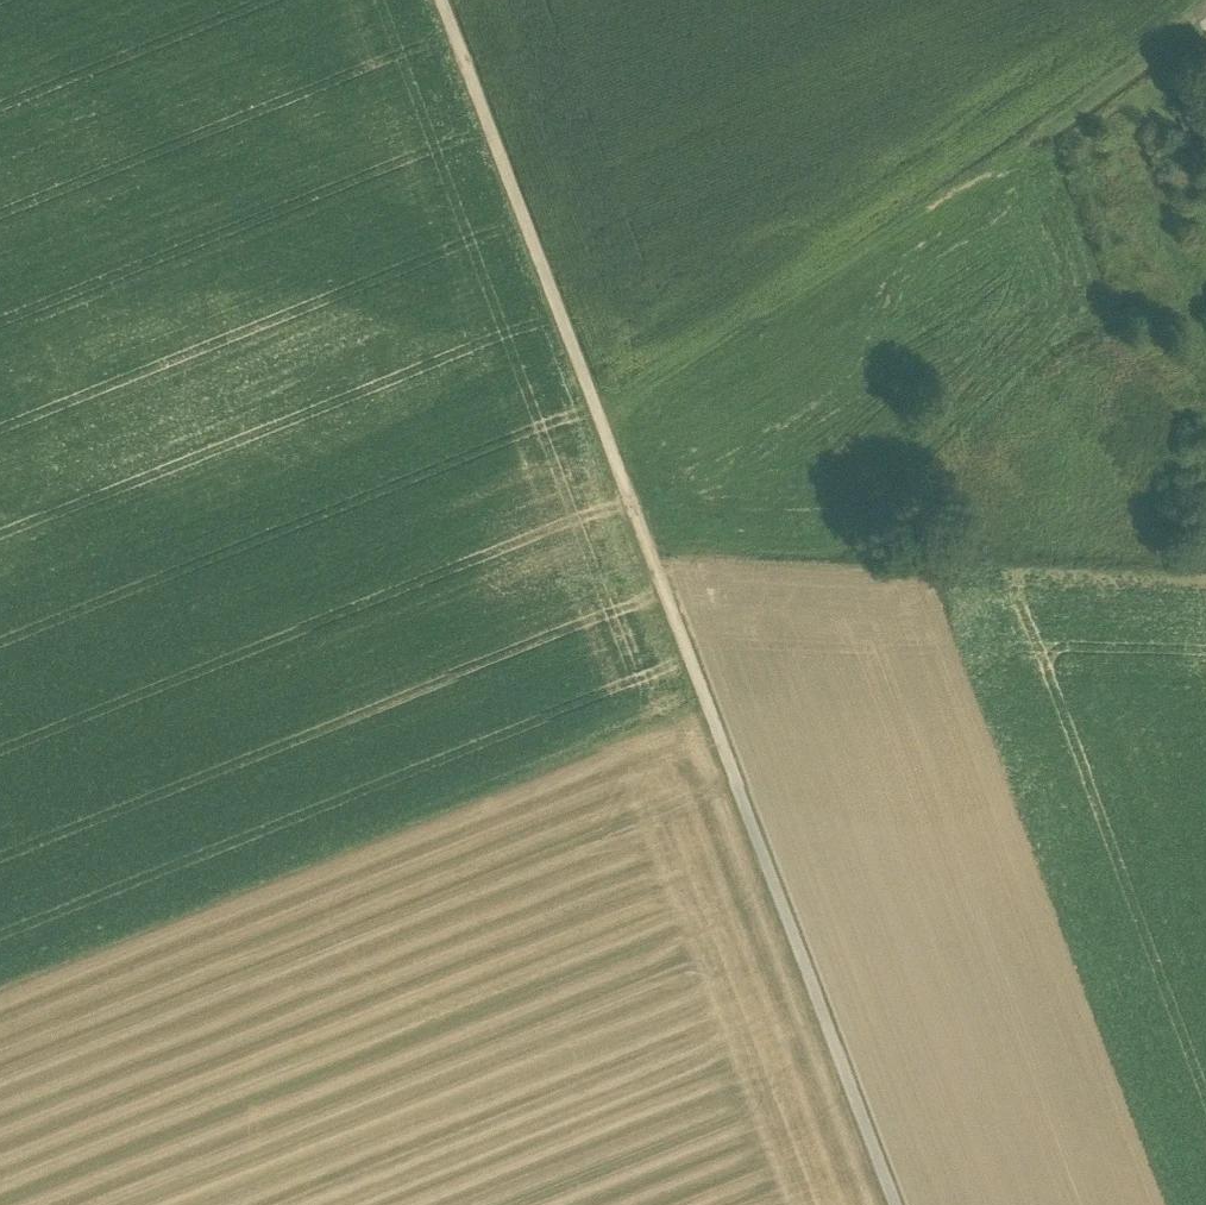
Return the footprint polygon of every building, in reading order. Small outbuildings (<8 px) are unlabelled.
[(1205,84),(1205,60),(1197,64),(1205,84)] [(1190,149),(1199,166),(1205,162),(1205,141),(1190,149)]
